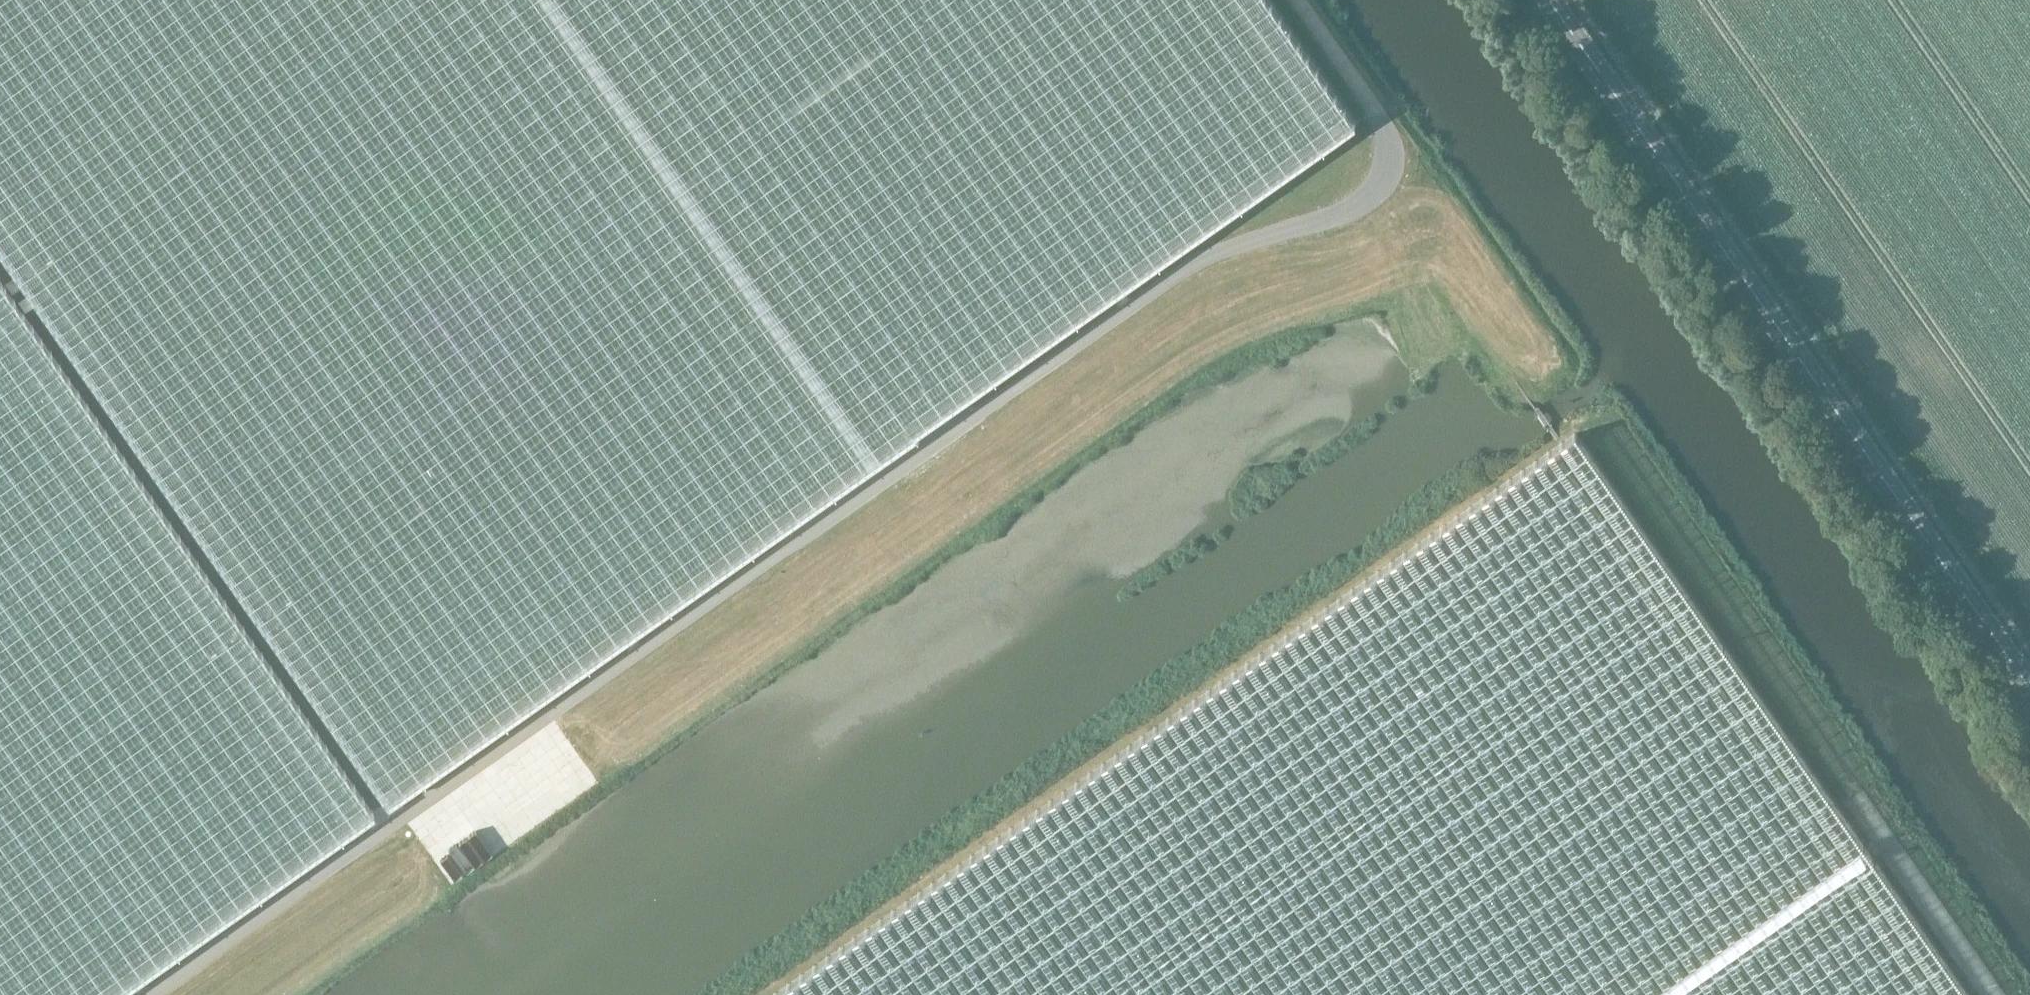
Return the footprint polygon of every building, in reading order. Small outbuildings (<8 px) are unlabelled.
[(380,810),(1359,123),(1272,0),(0,0),(0,269),(380,810)] [(370,818),(0,288),(0,994),(116,994),(370,818)] [(1576,433),(773,994),(1969,994),(1576,433)]
